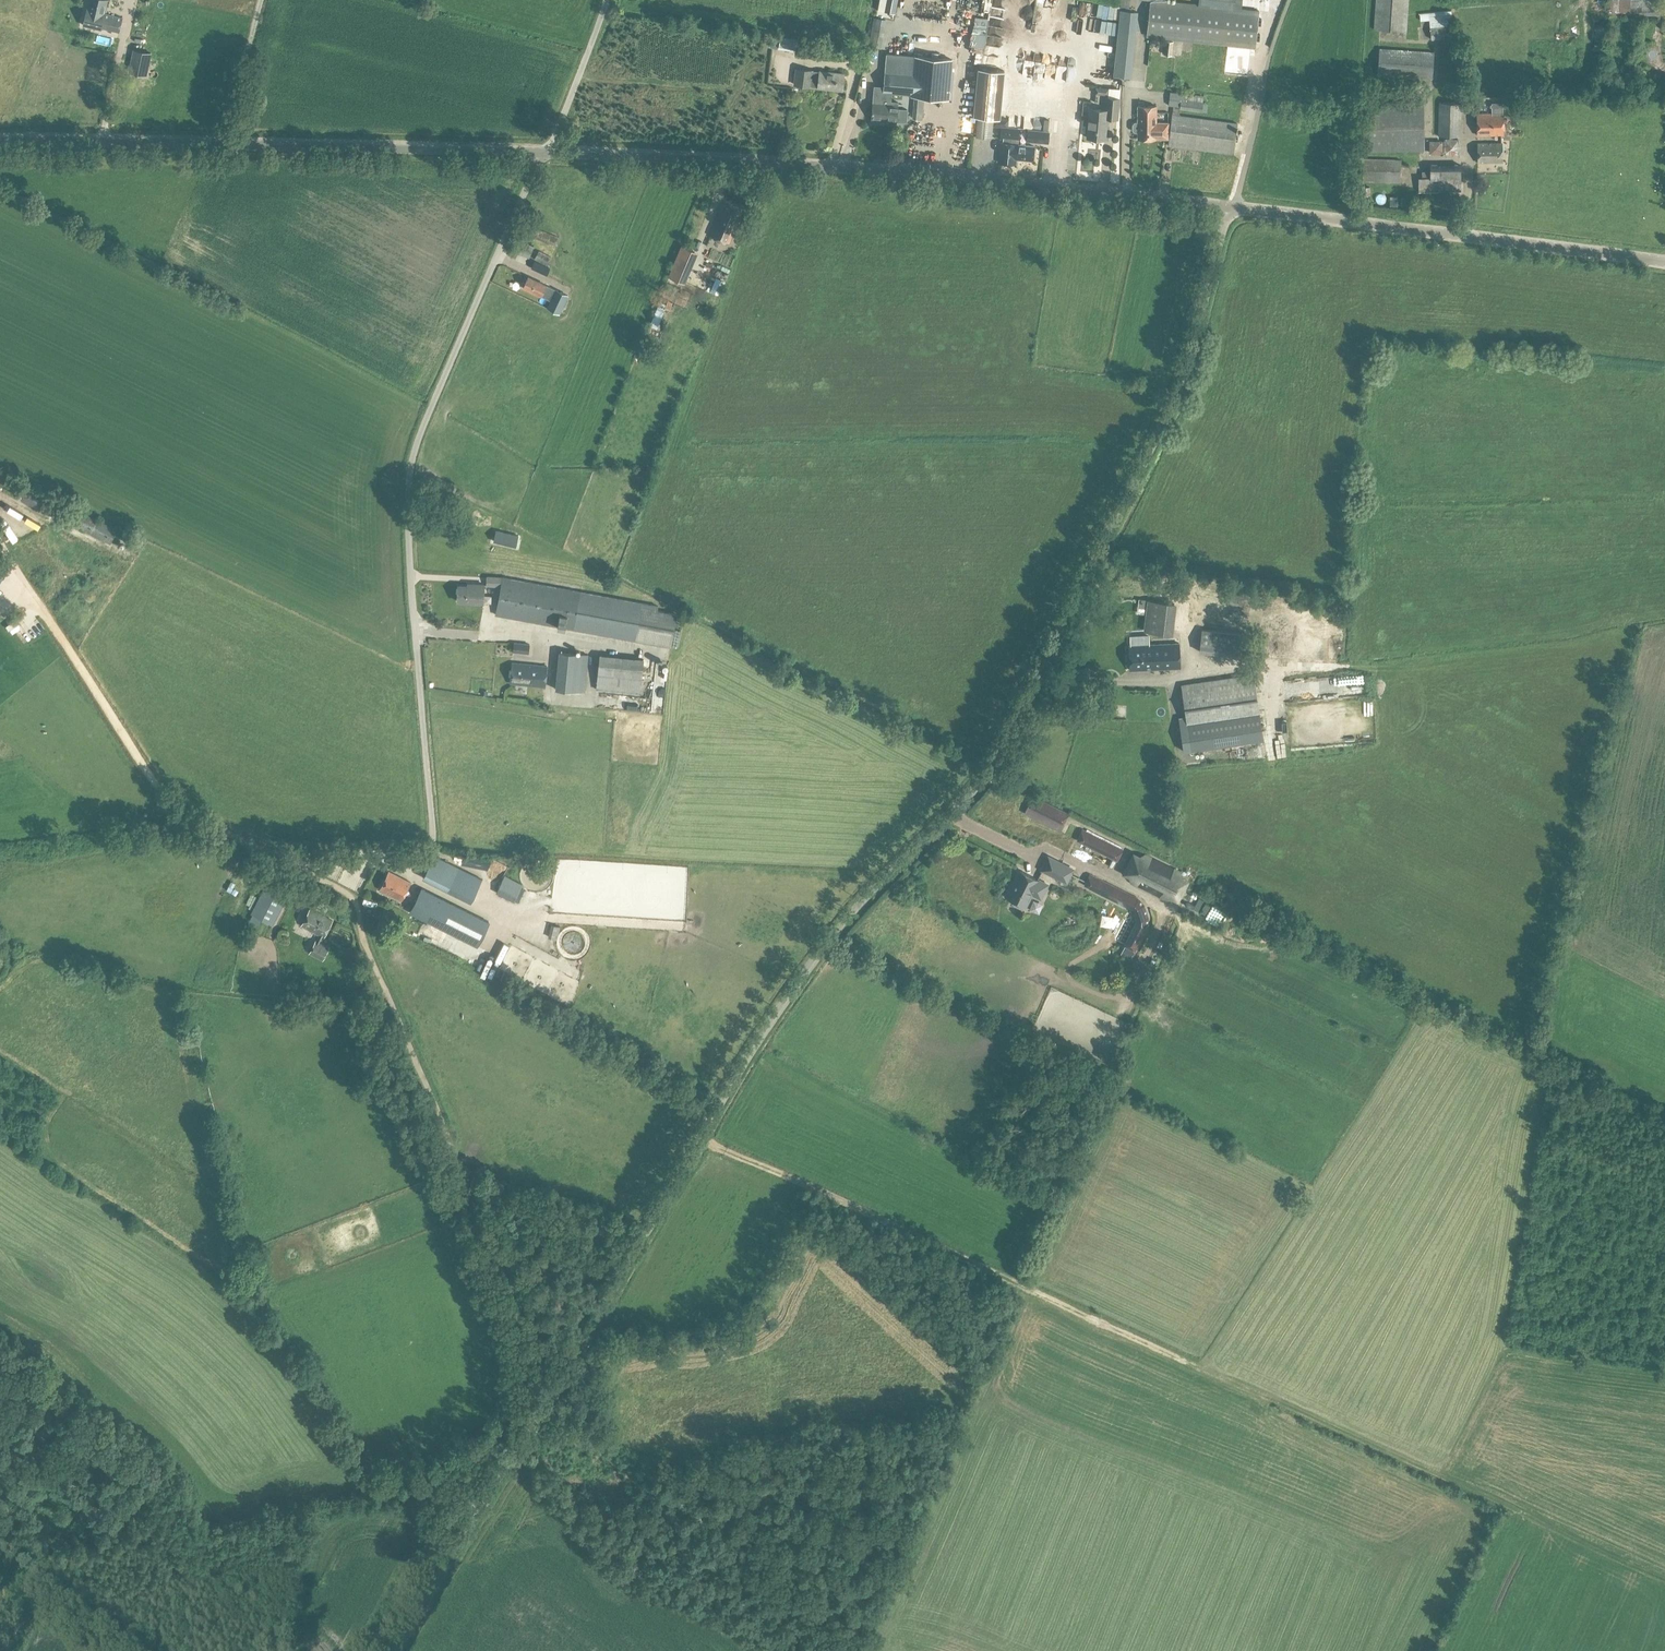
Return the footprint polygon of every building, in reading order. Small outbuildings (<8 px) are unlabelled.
[(89,8),(88,8),(84,25),(101,29),(101,28),(119,32),(122,17),(105,13),(108,0),(91,0),(89,8)] [(885,11),(895,13),(897,0),(887,0),(885,11)] [(1152,0),(1150,0),(1147,36),(1255,47),(1259,10),(1165,1),(1152,0)] [(1374,29),(1407,32),(1409,0),(1376,0),(1374,29)] [(1648,9),(1648,0),(1610,0),(1610,8),(1648,9)] [(1117,17),(1117,5),(1097,4),(1097,17),(1117,17)] [(1135,32),(1137,11),(1121,10),(1118,30),(1135,32)] [(1453,21),(1451,11),(1420,13),(1421,20),(1429,19),(1431,40),(1454,38),(1453,24),(1451,25),(1451,21),(1453,21)] [(1091,30),(1092,15),(1081,14),(1080,29),(1091,30)] [(1095,31),(1101,32),(1103,20),(1097,19),(1095,31)] [(942,23),(942,32),(956,32),(955,23),(942,23)] [(869,45),(881,47),(885,26),(873,24),(869,45)] [(988,33),(1003,32),(1002,24),(988,25),(988,33)] [(779,48),(801,51),(803,40),(780,36),(779,48)] [(1166,40),(1164,54),(1172,55),(1173,42),(1166,40)] [(972,45),(972,55),(982,56),(982,45),(972,45)] [(1434,52),(1379,48),(1378,76),(1432,79),(1434,52)] [(151,53),(135,50),(130,72),(146,75),(151,53)] [(884,72),(883,92),(891,92),(911,94),(911,95),(948,98),(952,59),(887,54),(885,72),(884,72)] [(1045,68),(1045,60),(1024,59),(1023,75),(1034,75),(1034,68),(1045,68)] [(1115,61),(1114,75),(1130,77),(1132,63),(1115,61)] [(820,71),(814,71),(814,70),(796,68),(794,85),(811,87),(818,87),(842,91),(845,74),(820,71)] [(978,68),(973,116),(978,116),(976,136),(991,137),(993,118),(999,119),(1004,71),(978,68)] [(1045,81),(1043,72),(1036,74),(1037,82),(1045,81)] [(137,104),(138,91),(123,91),(122,103),(137,104)] [(874,102),(872,120),(896,122),(898,104),(890,103),(891,92),(883,92),(882,103),(874,102)] [(1171,92),(1169,104),(1175,105),(1174,113),(1180,114),(1180,109),(1202,112),(1203,102),(1184,99),(1185,94),(1171,92)] [(1106,97),(1105,110),(1090,108),(1087,138),(1105,139),(1107,118),(1115,119),(1118,97),(1106,97)] [(1216,112),(1227,113),(1227,103),(1217,102),(1216,112)] [(1365,102),(1367,152),(1424,150),(1423,102),(1365,102)] [(1461,136),(1462,103),(1439,102),(1438,135),(1461,136)] [(1503,117),(1502,103),(1492,103),(1492,113),(1478,113),(1478,135),(1503,135),(1503,117)] [(1168,122),(1156,122),(1155,122),(1155,106),(1138,106),(1138,121),(1135,121),(1133,124),(1133,130),(1135,132),(1138,132),(1138,138),(1168,139),(1168,122)] [(1172,114),(1169,139),(1168,145),(1234,154),(1238,123),(1172,114)] [(1001,139),(1000,143),(999,162),(1016,163),(1016,159),(1017,145),(1018,140),(1019,141),(1020,128),(1001,127),(1000,139),(1001,139)] [(1050,132),(1028,129),(1027,142),(1049,144),(1050,132)] [(1460,138),(1445,138),(1445,153),(1460,153),(1460,138)] [(1442,140),(1429,140),(1429,153),(1442,153),(1442,140)] [(1502,162),(1502,143),(1478,143),(1478,163),(1502,162)] [(1017,145),(1016,159),(1033,160),(1034,146),(1017,145)] [(1401,159),(1400,159),(1363,158),(1362,182),(1401,183),(1401,159)] [(1422,177),(1418,178),(1419,192),(1439,192),(1439,165),(1430,165),(1430,171),(1430,177),(1422,177)] [(741,214),(723,206),(711,235),(729,243),(741,214)] [(696,230),(712,231),(712,217),(696,217),(696,230)] [(523,233),(556,246),(559,237),(526,225),(523,233)] [(523,261),(529,243),(518,239),(511,256),(523,261)] [(682,244),(668,276),(685,283),(698,252),(682,244)] [(552,257),(548,255),(539,250),(534,259),(548,266),(552,257)] [(531,269),(547,276),(551,268),(535,261),(531,269)] [(546,285),(528,277),(523,288),(541,296),(551,300),(547,308),(560,314),(569,295),(556,289),(556,290),(546,285)] [(64,522),(107,541),(114,526),(71,507),(64,522)] [(498,532),(496,542),(518,547),(520,537),(498,532)] [(8,571),(0,565),(0,582),(8,571)] [(501,577),(489,576),(487,576),(486,586),(501,587),(501,577)] [(503,577),(501,587),(496,615),(671,647),(677,614),(658,610),(659,606),(503,577)] [(483,602),(484,590),(484,584),(473,584),(473,587),(458,586),(457,601),(483,602)] [(1147,599),(1139,598),(1138,607),(1146,608),(1147,599)] [(1148,603),(1147,631),(1170,632),(1171,604),(1148,603)] [(1247,634),(1203,629),(1201,651),(1245,656),(1247,634)] [(513,652),(529,653),(530,644),(515,643),(513,652)] [(1180,668),(1179,643),(1130,645),(1131,670),(1180,668)] [(585,692),(588,655),(558,652),(555,689),(585,692)] [(610,674),(612,655),(600,654),(596,689),(641,694),(641,677),(610,674)] [(545,686),(547,666),(513,662),(511,683),(545,686)] [(1181,684),(1186,716),(1187,723),(1260,713),(1254,674),(1214,679),(1181,684)] [(1338,691),(1337,676),(1321,676),(1321,692),(1338,691)] [(596,694),(595,706),(606,706),(607,695),(596,694)] [(619,708),(619,695),(608,694),(607,708),(619,708)] [(620,696),(620,710),(660,711),(661,697),(620,696)] [(1329,715),(1335,712),(1329,703),(1324,706),(1329,715)] [(1191,751),(1187,723),(1186,716),(1178,717),(1184,752),(1191,751)] [(1291,726),(1325,725),(1325,718),(1291,719),(1291,726)] [(1033,796),(1027,807),(1063,825),(1068,815),(1033,796)] [(1123,849),(1083,828),(1077,841),(1118,861),(1123,849)] [(1123,874),(1130,878),(1131,883),(1165,901),(1171,899),(1179,903),(1190,882),(1182,878),(1181,872),(1146,854),(1140,857),(1134,853),(1123,874)] [(422,877),(471,902),(483,879),(434,855),(422,877)] [(464,855),(461,864),(488,870),(492,861),(464,855)] [(1040,871),(1067,884),(1075,868),(1048,855),(1040,871)] [(494,863),(492,869),(503,873),(505,868),(494,863)] [(411,882),(390,871),(380,890),(402,900),(411,882)] [(1039,881),(1021,871),(1014,883),(1013,883),(1006,897),(1025,907),(1033,892),(1035,894),(1035,895),(1041,898),(1047,885),(1039,881)] [(1133,909),(1138,898),(1089,874),(1084,885),(1133,909)] [(521,888),(523,884),(505,875),(496,893),(515,902),(515,901),(521,888)] [(273,894),(264,890),(251,914),(273,925),(290,890),(278,884),(273,894)] [(417,886),(405,910),(472,944),(484,920),(417,886)] [(339,903),(328,898),(325,905),(336,910),(339,903)] [(1135,922),(1123,945),(1120,952),(1132,958),(1136,951),(1148,927),(1149,918),(1145,905),(1138,898),(1133,909),(1136,918),(1135,922)] [(321,943),(324,937),(333,920),(310,909),(302,925),(318,934),(315,940),(309,952),(323,960),(329,947),(321,943)] [(500,919),(522,927),(524,920),(502,913),(500,919)] [(493,954),(498,938),(485,934),(480,950),(493,954)] [(338,1012),(336,1003),(323,1006),(326,1016),(338,1012)] [(371,1077),(368,1067),(355,1072),(358,1081),(371,1077)]
